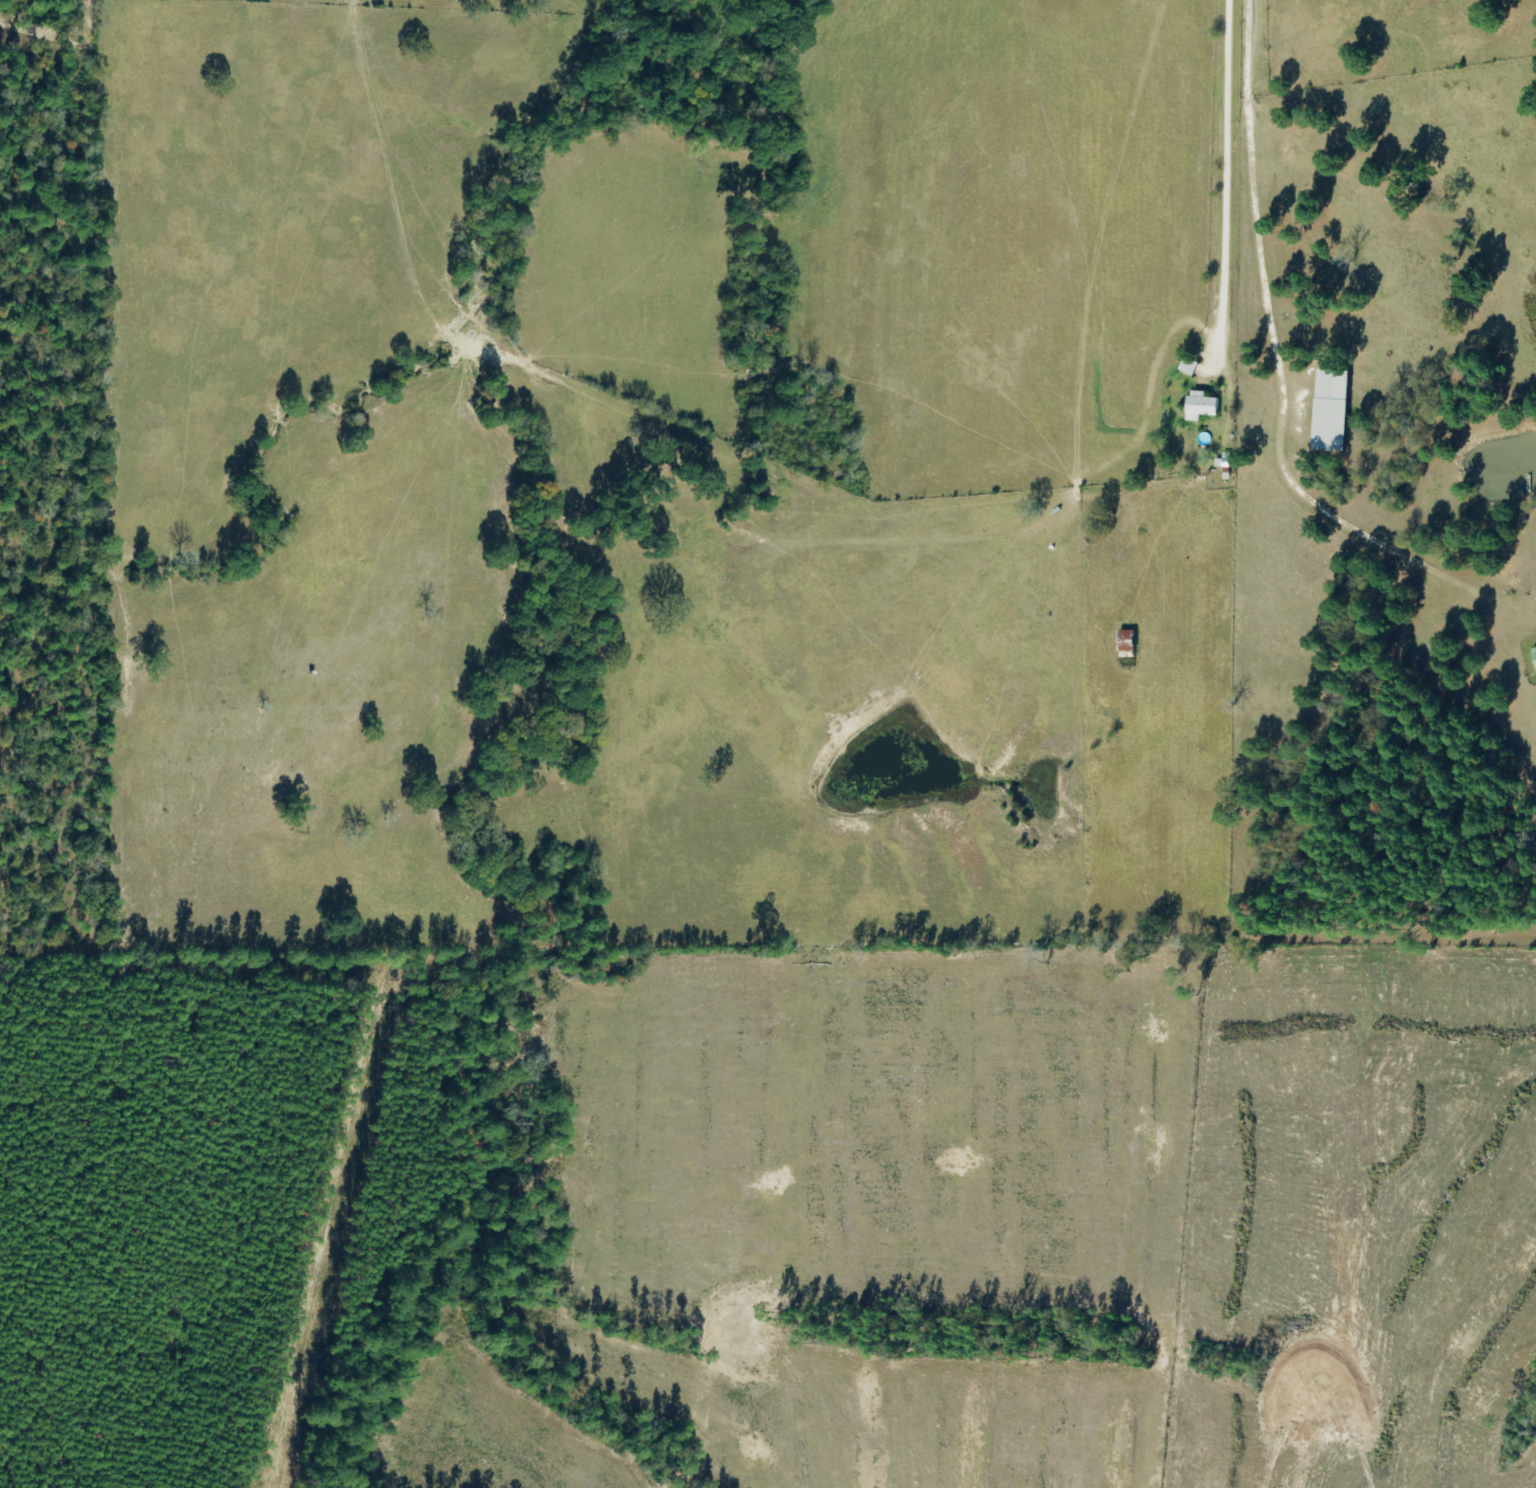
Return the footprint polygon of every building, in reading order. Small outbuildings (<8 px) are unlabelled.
[(1200,363),(1187,357),(1181,370),(1194,376),(1200,363)] [(1347,371),(1316,370),(1311,450),(1343,452),(1347,371)] [(1205,393),(1188,393),(1187,420),(1201,421),(1201,415),(1219,416),(1220,398),(1204,398),(1205,393)] [(1135,630),(1118,630),(1118,657),(1135,657),(1135,630)]
